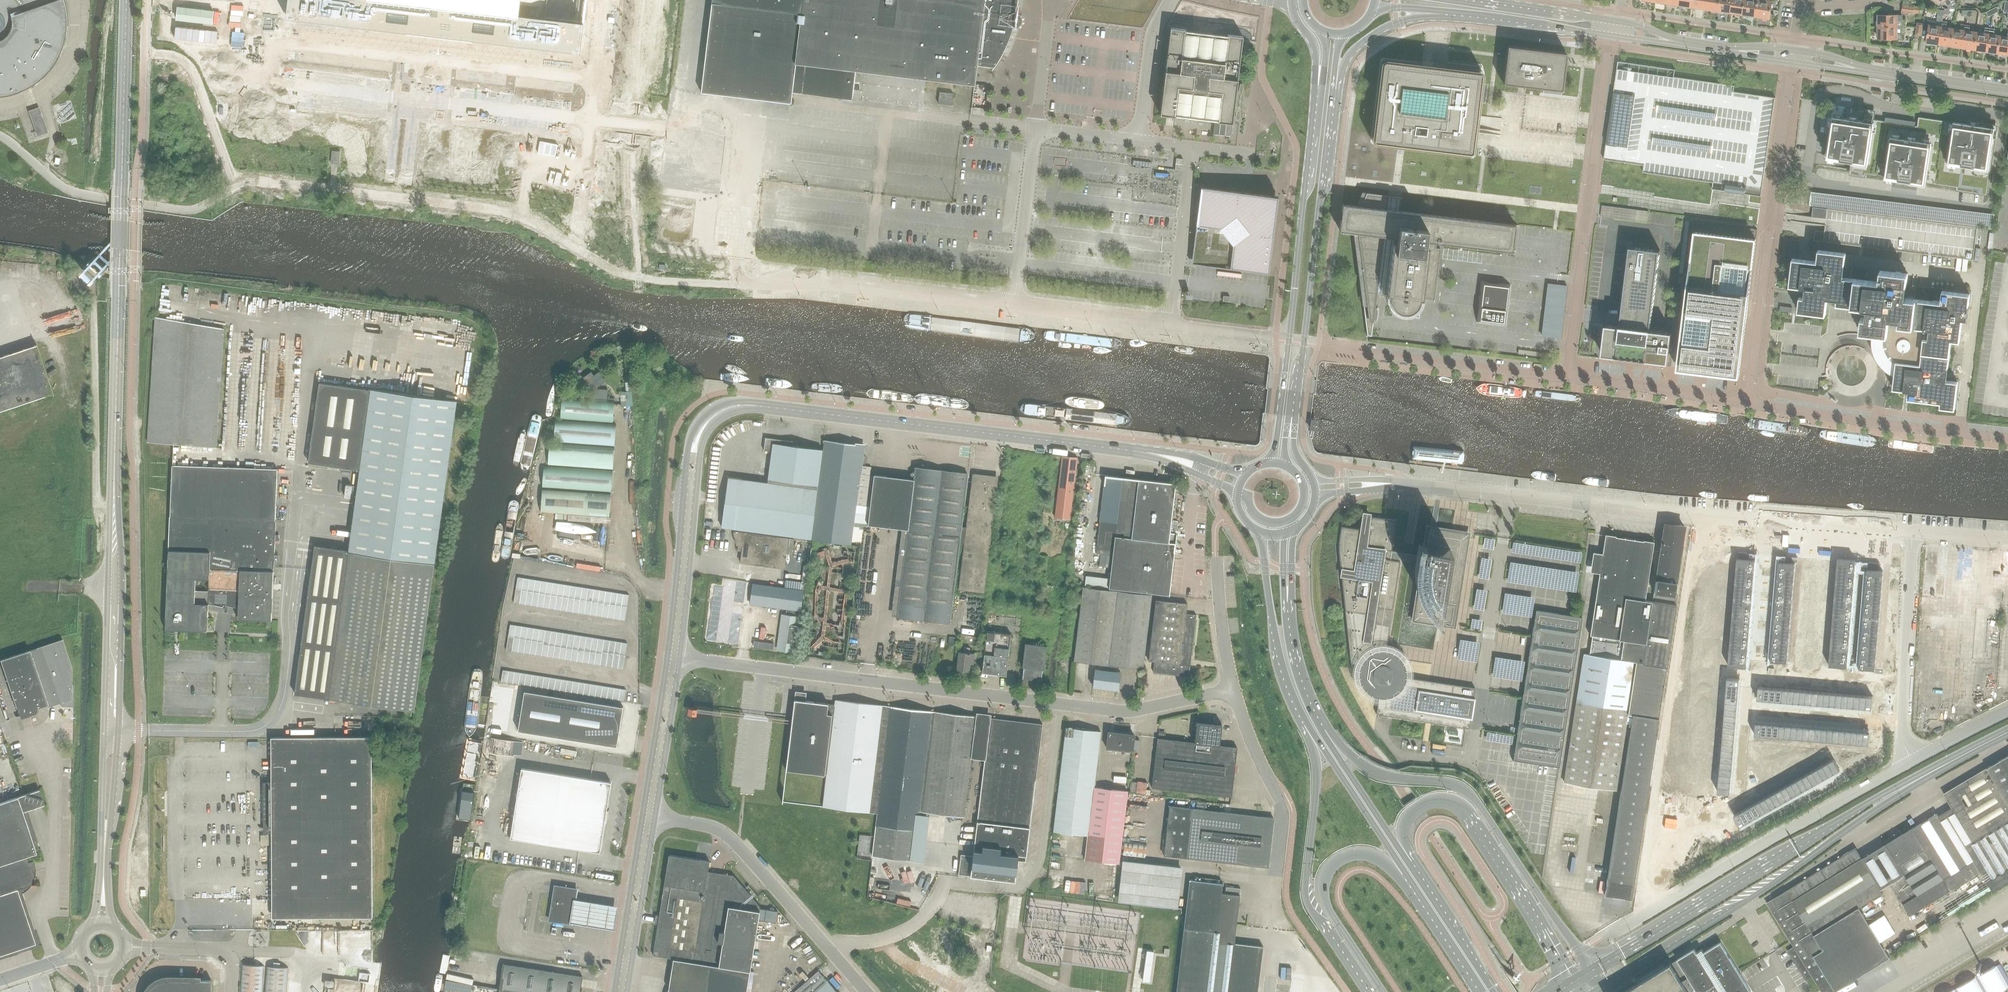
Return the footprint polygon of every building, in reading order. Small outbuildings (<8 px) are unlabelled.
[(7,96),(16,93),(25,89),(34,84),(41,78),(48,71),(54,63),(59,55),(63,46),(65,36),(66,26),(66,16),(65,7),(63,0),(0,0),(0,97),(7,96)] [(287,18),(517,45),(580,52),(586,0),(289,0),(287,18)] [(992,70),(994,67),(996,64),(998,61),(999,59),(1000,56),(1002,53),(1005,47),(1007,44),(1008,41),(1009,38),(1011,33),(1012,30),(1013,26),(1015,26),(1017,25),(1019,24),(1020,22),(1021,20),(1021,18),(1019,16),(1018,14),(1016,13),(1018,0),(712,0),(701,92),(757,99),(769,100),(791,103),(793,92),(852,99),(852,96),(922,105),(925,79),(974,85),(977,65),(993,67),(991,69),(992,70)] [(1703,8),(1705,0),(1692,0),(1690,8),(1699,9),(1699,8),(1703,8)] [(1706,9),(1709,9),(1709,10),(1718,12),(1720,0),(1707,0),(1706,9)] [(1730,12),(1732,0),(1720,0),(1718,12),(1726,13),(1727,12),(1730,12)] [(1730,12),(1734,13),(1734,14),(1742,15),(1745,0),(1732,0),(1730,12)] [(1742,15),(1751,17),(1751,16),(1756,16),(1758,0),(1745,0),(1742,15)] [(1756,16),(1760,17),(1760,18),(1767,19),(1768,18),(1770,18),(1772,1),(1766,0),(1758,0),(1756,16)] [(1914,13),(1919,14),(1920,8),(1914,7),(1915,6),(1914,6),(1914,7),(1903,6),(1903,5),(1902,12),(1903,12),(1913,13),(1914,13)] [(1878,15),(1878,27),(1902,27),(1902,20),(1902,15),(1894,15),(1894,13),(1889,13),(1889,15),(1879,15),(1878,15)] [(1930,21),(1929,25),(1926,42),(1928,42),(1929,43),(1935,44),(1935,43),(1939,44),(1942,21),(1937,20),(1937,23),(1930,21)] [(1943,45),(1951,47),(1954,29),(1946,27),(1947,22),(1942,21),(1939,44),(1943,44),(1943,45)] [(1954,29),(1951,47),(1959,48),(1959,47),(1962,47),(1965,25),(1961,24),(1960,30),(1954,29)] [(1973,49),(1976,32),(1969,31),(1970,25),(1965,25),(1962,47),(1965,48),(1965,49),(1971,50),(1972,49),(1973,49)] [(1232,122),(1242,42),(1243,37),(1243,36),(1242,36),(1228,34),(1227,35),(1227,38),(1185,33),(1186,30),(1185,29),(1171,27),(1170,27),(1170,28),(1170,30),(1160,114),(1166,115),(1175,116),(1175,115),(1217,120),(1217,121),(1232,123),(1232,122)] [(1878,27),(1877,38),(1878,38),(1878,39),(1889,39),(1889,40),(1894,40),(1894,39),(1902,39),(1902,34),(1902,27),(1878,27)] [(1978,32),(1976,44),(1975,49),(1977,49),(1977,51),(1983,51),(1983,50),(1986,51),(1990,28),(1985,27),(1984,33),(1978,32)] [(1990,28),(1986,51),(1990,51),(1990,52),(1997,54),(2000,36),(1994,35),(1995,29),(1990,28)] [(1997,54),(2006,55),(2006,54),(2007,54),(2007,32),(2007,37),(2000,36),(1997,54)] [(1567,53),(1507,46),(1503,83),(1562,91),(1567,53)] [(1483,76),(1484,75),(1483,74),(1483,73),(1482,72),(1482,71),(1481,71),(1480,70),(1479,70),(1433,65),(1386,59),(1384,59),(1383,60),(1382,60),(1382,61),(1381,62),(1381,63),(1372,138),(1371,139),(1372,140),(1372,141),(1372,142),(1373,142),(1373,143),(1374,144),(1376,144),(1468,155),(1469,155),(1470,155),(1471,155),(1472,154),(1473,154),(1474,153),(1474,152),(1474,151),(1483,76)] [(1713,182),(1712,189),(1761,196),(1764,174),(1765,167),(1766,161),(1775,98),(1734,91),(1735,85),(1674,77),(1675,69),(1618,61),(1604,159),(1644,165),(1643,172),(1713,182)] [(938,103),(952,105),(953,93),(939,92),(938,103)] [(1833,116),(1827,157),(1853,160),(1852,169),(1852,170),(1885,175),(1885,177),(1899,179),(1898,182),(1911,184),(1912,181),(1926,183),(1926,181),(1980,189),(1983,190),(1987,166),(1989,167),(1994,128),(1981,126),(1981,123),(1968,121),(1968,124),(1966,124),(1954,122),(1954,124),(1920,119),(1918,131),(1915,130),(1916,126),(1915,126),(1916,122),(1915,122),(1885,117),(1885,121),(1884,121),(1883,125),(1872,124),(1873,112),(1868,111),(1862,110),(1858,109),(1837,106),(1835,116),(1833,116)] [(28,111),(37,136),(47,132),(39,108),(28,111)] [(1213,131),(1213,134),(1231,136),(1231,133),(1232,124),(1232,123),(1217,121),(1217,120),(1217,122),(1215,122),(1213,131)] [(331,163),(339,164),(340,151),(332,151),(331,163)] [(1269,273),(1278,196),(1251,193),(1201,187),(1191,264),(1269,273)] [(1339,229),(1339,230),(1340,231),(1353,232),(1358,233),(1361,261),(1358,261),(1363,305),(1367,335),(1372,336),(1377,292),(1387,294),(1389,295),(1389,297),(1389,299),(1390,302),(1391,304),(1392,306),(1394,308),(1396,309),(1398,310),(1400,311),(1403,312),(1405,312),(1407,311),(1410,311),(1412,310),(1414,308),(1416,307),(1417,305),(1418,303),(1419,301),(1420,298),(1434,300),(1439,259),(1440,250),(1440,248),(1436,248),(1437,242),(1453,244),(1511,251),(1516,252),(1516,250),(1512,250),(1515,226),(1519,227),(1519,225),(1400,211),(1399,211),(1398,211),(1387,209),(1388,196),(1378,195),(1375,194),(1375,193),(1362,192),(1361,192),(1361,193),(1366,194),(1361,206),(1356,206),(1342,204),(1339,229)] [(1811,194),(1809,206),(1994,228),(1996,216),(1811,194)] [(1602,205),(1601,216),(1647,222),(1648,211),(1602,205)] [(1826,218),(1827,209),(1813,207),(1812,217),(1826,218)] [(1977,227),(1827,209),(1826,218),(1826,222),(1825,228),(1824,231),(1823,242),(1930,255),(1973,260),(1977,227)] [(110,218),(111,218),(143,222),(143,224),(144,223),(144,220),(143,219),(111,215),(110,215),(109,216),(109,219),(110,220),(110,218)] [(1814,241),(1823,242),(1824,231),(1815,230),(1814,241)] [(1677,369),(1740,376),(1756,239),(1695,231),(1677,369)] [(1660,250),(1630,246),(1620,326),(1606,324),(1602,355),(1668,363),(1672,332),(1650,330),(1660,250)] [(109,251),(110,251),(142,255),(143,255),(144,255),(144,252),(143,251),(143,252),(142,252),(110,248),(110,247),(109,247),(109,248),(109,250),(109,251)] [(1793,258),(1789,286),(1800,287),(1805,288),(1804,297),(1800,297),(1798,312),(1826,315),(1828,299),(1837,300),(1836,305),(1862,308),(1867,309),(1866,318),(1862,318),(1860,329),(1860,332),(1873,334),(1886,335),(1885,339),(1885,340),(1885,342),(1885,344),(1886,346),(1886,348),(1887,350),(1888,352),(1889,354),(1890,355),(1891,357),(1893,358),(1895,360),(1896,361),(1895,375),(1893,389),(1906,390),(1909,391),(1908,399),(1917,400),(1941,403),(1940,408),(1955,409),(1958,382),(1947,380),(1949,367),(1952,340),(1960,341),(1963,319),(1967,320),(1969,305),(1970,294),(1964,293),(1943,290),(1941,302),(1906,298),(1907,285),(1909,273),(1880,270),(1879,282),(1843,277),(1845,264),(1846,259),(1846,253),(1818,249),(1817,261),(1793,258)] [(1511,285),(1482,281),(1477,323),(1506,326),(1511,285)] [(1552,284),(1545,336),(1555,337),(1561,338),(1567,286),(1561,285),(1558,285),(1556,285),(1552,284)] [(219,444),(225,320),(155,317),(149,442),(175,443),(175,442),(219,444)] [(55,390),(40,337),(0,348),(0,406),(55,390)] [(591,371),(579,380),(591,398),(608,399),(609,389),(599,388),(597,386),(600,384),(606,380),(599,371),(594,375),(591,371)] [(319,382),(308,463),(360,470),(349,550),(315,546),(295,691),(415,707),(457,401),(319,382)] [(1480,383),(1479,393),(1509,396),(1510,386),(1480,383)] [(1522,388),(1521,398),(1551,401),(1552,391),(1522,388)] [(632,391),(620,391),(621,406),(632,405),(633,405),(632,391)] [(613,423),(615,400),(562,396),(561,419),(613,423)] [(1607,398),(1606,408),(1636,411),(1637,401),(1607,398)] [(1649,403),(1647,413),(1677,417),(1678,408),(1649,403)] [(616,424),(554,420),(553,442),(614,446),(616,424)] [(1152,421),(1151,430),(1191,435),(1192,425),(1152,421)] [(1772,422),(1771,432),(1800,436),(1802,427),(1772,422)] [(1814,428),(1812,438),(1842,443),(1843,433),(1814,428)] [(793,446),(793,442),(765,438),(764,450),(772,451),(768,483),(728,478),(728,477),(727,476),(724,496),(726,496),(721,527),(811,539),(822,450),(793,446)] [(862,466),(864,446),(825,441),(811,540),(851,545),(852,542),(862,466)] [(548,465),(613,469),(614,447),(550,443),(548,465)] [(1917,443),(1916,453),(1945,457),(1947,447),(1917,443)] [(1411,460),(1466,467),(1468,451),(1413,444),(1411,460)] [(1958,448),(1958,458),(1987,460),(1988,451),(1958,448)] [(1070,520),(1077,458),(1062,457),(1055,518),(1070,520)] [(169,550),(165,630),(207,631),(208,604),(224,607),(224,604),(238,607),(238,619),(272,621),(277,520),(277,469),(172,465),(169,550)] [(874,476),(868,525),(904,530),(898,587),(894,616),(898,617),(950,623),(954,587),(959,542),(965,543),(967,527),(961,526),(967,474),(927,469),(923,465),(919,468),(916,468),(915,471),(911,474),(914,479),(914,480),(874,475),(874,476)] [(613,470),(544,466),(542,488),(611,493),(613,470)] [(862,466),(852,542),(861,543),(863,527),(868,525),(874,476),(870,475),(872,467),(862,466)] [(960,587),(959,588),(983,591),(984,587),(996,486),(993,486),(994,477),(973,475),(967,527),(965,543),(960,587)] [(1111,568),(1108,588),(1169,596),(1169,594),(1168,594),(1170,581),(1171,579),(1170,579),(1171,566),(1172,566),(1172,565),(1173,551),(1174,551),(1175,543),(1167,542),(1168,533),(1169,533),(1169,532),(1168,532),(1169,524),(1170,524),(1170,523),(1169,523),(1170,514),(1172,514),(1172,513),(1171,513),(1172,504),(1173,504),(1172,504),(1173,495),(1174,495),(1174,494),(1173,494),(1174,485),(1175,485),(1175,484),(1149,481),(1149,477),(1142,476),(1141,480),(1105,476),(1096,554),(1100,554),(1099,566),(1111,568)] [(611,494),(542,489),(541,512),(609,516),(611,494)] [(568,514),(568,520),(611,523),(611,517),(568,514)] [(1390,560),(1391,550),(1395,520),(1371,517),(1369,517),(1369,515),(1363,514),(1361,530),(1341,527),(1339,536),(1339,541),(1339,543),(1338,546),(1339,551),(1339,555),(1340,570),(1342,570),(1341,575),(1342,588),(1345,611),(1351,669),(1359,670),(1359,671),(1358,671),(1358,672),(1358,673),(1358,674),(1358,675),(1358,676),(1359,676),(1359,677),(1359,678),(1359,679),(1359,680),(1360,681),(1360,682),(1360,683),(1361,684),(1361,685),(1362,686),(1363,687),(1363,688),(1364,689),(1365,690),(1366,691),(1367,692),(1368,693),(1369,694),(1370,694),(1371,695),(1372,695),(1372,696),(1373,696),(1374,696),(1375,696),(1376,697),(1377,697),(1378,697),(1379,697),(1376,714),(1469,729),(1475,688),(1406,677),(1406,676),(1406,675),(1406,674),(1406,673),(1406,672),(1406,671),(1406,670),(1406,669),(1406,668),(1405,667),(1405,666),(1405,665),(1405,664),(1404,664),(1404,663),(1404,662),(1403,662),(1403,661),(1402,660),(1401,659),(1401,658),(1400,658),(1400,657),(1399,656),(1398,655),(1397,654),(1395,653),(1394,652),(1392,652),(1392,651),(1391,651),(1390,651),(1389,651),(1388,650),(1387,650),(1386,650),(1392,609),(1399,561),(1398,561),(1390,560)] [(1684,526),(1674,525),(1664,524),(1654,592),(1653,601),(1652,601),(1645,600),(1651,562),(1654,542),(1605,535),(1602,554),(1593,552),(1590,572),(1599,574),(1590,635),(1592,635),(1589,655),(1584,654),(1564,782),(1616,790),(1635,662),(1643,663),(1643,664),(1642,663),(1642,664),(1667,668),(1667,667),(1666,667),(1675,606),(1676,606),(1676,605),(1677,594),(1676,595),(1674,594),(1684,526)] [(1399,557),(1423,561),(1414,617),(1438,620),(1454,623),(1467,537),(1435,532),(1436,529),(1433,529),(1430,528),(1430,531),(1428,531),(1424,555),(1391,550),(1390,560),(1398,561),(1399,557)] [(738,546),(738,551),(742,552),(740,563),(784,569),(787,553),(792,554),(794,540),(789,539),(734,532),(734,534),(736,546),(738,546)] [(1965,572),(1975,573),(1977,544),(1929,541),(1927,573),(1931,574),(1930,592),(1948,594),(1949,576),(1965,578),(1965,572)] [(1730,650),(1728,666),(1746,667),(1748,652),(1749,637),(1750,629),(1750,621),(1751,614),(1751,606),(1753,591),(1754,576),(1755,560),(1737,559),(1736,574),(1735,590),(1733,605),(1733,612),(1732,620),(1732,627),(1731,635),(1730,650)] [(1830,650),(1829,666),(1847,667),(1848,651),(1850,636),(1850,628),(1851,620),(1852,613),(1852,605),(1854,590),(1855,574),(1856,560),(1838,559),(1837,573),(1835,588),(1834,604),(1833,611),(1833,619),(1832,627),(1832,634),(1830,650)] [(1772,647),(1771,661),(1787,662),(1788,648),(1789,634),(1790,620),(1792,606),(1793,592),(1794,578),(1795,564),(1778,562),(1777,576),(1776,591),(1775,605),(1774,619),(1773,633),(1772,647)] [(1523,580),(1577,589),(1581,568),(1552,563),(1552,565),(1542,564),(1542,568),(1540,568),(1539,571),(1534,570),(1533,574),(1530,574),(1530,577),(1524,576),(1523,580)] [(1860,654),(1859,668),(1875,670),(1876,656),(1877,641),(1878,627),(1880,613),(1881,599),(1882,585),(1883,571),(1867,570),(1866,584),(1865,598),(1864,612),(1863,626),(1862,640),(1860,654)] [(753,587),(750,605),(786,609),(800,611),(803,591),(793,590),(774,587),(753,584),(753,587)] [(1043,605),(1051,606),(1054,586),(1046,585),(1043,605)] [(1074,661),(1077,661),(1099,664),(1099,669),(1094,669),(1092,687),(1118,690),(1120,672),(1116,672),(1117,666),(1142,668),(1151,595),(1151,594),(1085,586),(1085,587),(1083,587),(1074,661)] [(1153,672),(1189,676),(1196,616),(1186,614),(1187,604),(1155,600),(1148,661),(1154,661),(1153,672)] [(785,619),(780,622),(781,624),(777,651),(794,653),(800,611),(786,609),(785,619)] [(1582,617),(1581,617),(1571,616),(1537,610),(1537,609),(1536,609),(1532,634),(1513,761),(1514,760),(1559,767),(1582,617)] [(543,642),(543,644),(549,645),(551,631),(545,630),(543,642)] [(551,631),(549,645),(555,646),(557,632),(551,631)] [(557,632),(555,646),(561,647),(563,633),(557,632)] [(986,632),(981,673),(1006,676),(1011,635),(986,632)] [(563,633),(561,647),(567,648),(569,634),(563,633)] [(569,634),(567,648),(572,649),(575,635),(569,634)] [(575,635),(572,649),(578,650),(581,636),(575,635)] [(506,650),(512,651),(514,637),(508,636),(506,650)] [(581,636),(578,650),(584,651),(586,637),(581,636)] [(514,637),(512,651),(518,652),(520,638),(514,637)] [(586,637),(584,651),(590,652),(592,638),(586,637)] [(520,638),(518,652),(524,653),(526,639),(520,638)] [(592,638),(590,652),(596,652),(598,639),(592,638)] [(526,639),(524,653),(529,654),(532,640),(526,639)] [(598,639),(596,652),(602,653),(602,651),(604,640),(598,639)] [(53,705),(61,702),(61,706),(73,706),(73,684),(71,684),(71,668),(62,640),(34,649),(53,705)] [(532,640),(529,654),(535,655),(538,641),(532,640)] [(538,641),(535,655),(541,656),(543,644),(543,642),(538,641)] [(1023,667),(1022,678),(1040,680),(1041,681),(1042,670),(1044,670),(1044,669),(1042,669),(1045,647),(1046,647),(1046,646),(1025,643),(1024,644),(1026,644),(1023,666),(1022,666),(1022,667),(1023,667)] [(972,664),(973,654),(969,653),(969,648),(964,647),(963,653),(959,652),(956,670),(968,671),(969,664),(972,664)] [(34,649),(0,660),(16,707),(17,707),(20,718),(34,714),(35,712),(36,710),(36,708),(46,704),(47,707),(53,705),(34,649)] [(602,653),(600,665),(606,666),(608,652),(602,651),(602,653)] [(608,652),(606,666),(612,667),(614,653),(608,652)] [(614,653),(612,667),(617,668),(620,654),(614,653)] [(1497,653),(1494,672),(1522,676),(1523,670),(1501,668),(1501,660),(1512,662),(1513,655),(1497,653)] [(620,654),(617,668),(623,669),(626,655),(620,654)] [(1662,669),(1642,667),(1636,706),(1640,707),(1640,712),(1650,713),(1650,708),(1656,709),(1662,669)] [(1718,786),(1718,792),(1730,793),(1731,787),(1732,769),(1733,757),(1734,752),(1735,740),(1736,722),(1737,716),(1738,698),(1739,686),(1740,679),(1727,678),(1727,685),(1726,697),(1724,715),(1724,721),(1722,739),(1721,750),(1721,756),(1720,768),(1718,786)] [(1758,687),(1757,699),(1763,700),(1781,701),(1793,702),(1799,703),(1811,704),(1829,705),(1835,706),(1853,707),(1865,708),(1872,709),(1873,696),(1866,696),(1854,695),(1836,693),(1830,693),(1812,691),(1800,690),(1794,690),(1782,689),(1764,687),(1758,687)] [(524,691),(518,731),(617,746),(623,707),(524,691)] [(933,712),(886,706),(835,700),(835,705),(828,704),(805,701),(806,696),(801,696),(795,695),(795,700),(794,700),(787,759),(786,770),(826,775),(822,807),(873,813),(877,813),(872,856),(913,860),(919,811),(921,811),(964,816),(971,757),(985,758),(973,857),(961,855),(959,875),(971,877),(1015,882),(1017,861),(1025,862),(1041,725),(989,719),(933,712)] [(1633,883),(1658,719),(1632,715),(1608,879),(1607,879),(1605,895),(1606,895),(1606,894),(1630,898),(1630,899),(1631,899),(1634,883),(1633,883)] [(1195,743),(1219,746),(1222,725),(1197,722),(1195,743)] [(1756,722),(1755,735),(1761,735),(1779,737),(1791,738),(1797,738),(1809,739),(1827,741),(1833,741),(1851,743),(1863,744),(1869,745),(1870,732),(1864,731),(1852,730),(1834,729),(1828,728),(1810,727),(1798,726),(1792,725),(1780,724),(1762,723),(1756,722)] [(402,727),(395,725),(381,723),(380,733),(400,737),(400,734),(402,727)] [(1093,788),(1100,732),(1066,728),(1053,831),(1087,835),(1093,788)] [(1134,736),(1108,733),(1107,749),(1132,751),(1134,736)] [(265,783),(265,821),(265,833),(272,833),(272,898),(312,898),(312,917),(302,917),(302,918),(373,918),(372,737),(271,738),(271,741),(271,782),(265,783)] [(1219,746),(1195,743),(1158,738),(1152,788),(1231,797),(1237,748),(1219,746)] [(523,743),(515,742),(494,739),(492,753),(513,756),(513,754),(521,755),(523,743)] [(1886,845),(1887,847),(1888,847),(1892,855),(1893,856),(1898,864),(1898,865),(1899,866),(1899,865),(1905,875),(1891,883),(1910,915),(1981,872),(1992,890),(1993,891),(2007,882),(2007,756),(1989,767),(1944,794),(1945,796),(1952,807),(1939,815),(1937,813),(1928,819),(1902,835),(1899,832),(1891,837),(1893,841),(1886,845)] [(1739,813),(1734,815),(1740,826),(1745,823),(1761,815),(1771,809),(1777,806),(1787,800),(1803,791),(1808,788),(1824,779),(1834,773),(1840,770),(1834,759),(1828,762),(1818,768),(1802,777),(1797,780),(1781,789),(1770,795),(1765,798),(1755,804),(1739,813)] [(580,849),(600,852),(604,824),(606,824),(608,811),(607,810),(611,782),(591,779),(521,768),(510,838),(580,849)] [(1126,781),(1128,774),(1116,771),(1114,778),(1126,781)] [(1118,863),(1127,792),(1093,788),(1085,859),(1118,863)] [(29,865),(26,856),(35,853),(34,848),(38,847),(26,810),(44,804),(39,789),(39,790),(24,795),(21,796),(0,803),(0,955),(35,944),(17,890),(35,883),(29,865)] [(1273,818),(1169,806),(1163,856),(1188,859),(1188,858),(1268,868),(1273,818)] [(1147,843),(1125,840),(1123,855),(1145,858),(1147,843)] [(1864,857),(1862,859),(1880,889),(1891,883),(1905,875),(1899,865),(1899,866),(1898,865),(1898,864),(1893,856),(1892,855),(1888,847),(1887,847),(1886,845),(1865,858),(1864,857)] [(1767,903),(1769,907),(1791,941),(1794,947),(1788,951),(1806,981),(1813,977),(1822,991),(1833,991),(1835,991),(1836,991),(1890,957),(1889,957),(1859,908),(1883,893),(1880,889),(1862,859),(1856,850),(1855,849),(1774,899),(1767,903)] [(760,906),(734,875),(708,871),(709,861),(669,855),(659,914),(658,920),(653,955),(673,959),(750,971),(760,906)] [(1180,869),(1123,863),(1120,897),(1176,904),(1180,869)] [(1233,942),(1233,943),(1215,941),(1218,923),(1233,925),(1233,924),(1232,924),(1235,896),(1236,896),(1236,895),(1240,896),(1240,895),(1221,893),(1222,885),(1223,885),(1223,883),(1219,883),(1193,880),(1189,879),(1189,880),(1193,880),(1180,991),(1253,991),(1255,979),(1259,946),(1263,947),(1263,946),(1235,943),(1233,942)] [(549,920),(571,923),(575,895),(576,889),(555,886),(554,892),(549,920)] [(586,906),(571,903),(567,927),(582,930),(591,931),(600,933),(609,934),(612,935),(616,911),(613,910),(604,909),(594,907),(586,906)] [(778,911),(760,908),(758,920),(776,923),(778,911)] [(1751,991),(1739,971),(1721,942),(1704,952),(1702,949),(1697,953),(1694,949),(1624,991),(1750,991),(1751,991)] [(1146,950),(1142,980),(1149,981),(1153,951),(1146,950)] [(673,959),(668,990),(667,990),(667,991),(747,991),(750,971),(673,959)] [(264,966),(242,964),(240,991),(262,991),(264,966)] [(580,990),(582,977),(503,964),(499,989),(520,991),(580,991),(580,990)] [(289,968),(266,966),(264,991),(286,991),(289,968)] [(818,972),(795,991),(836,991),(818,972)] [(212,980),(199,980),(170,979),(164,980),(158,983),(152,986),(148,991),(211,991),(212,980)]
